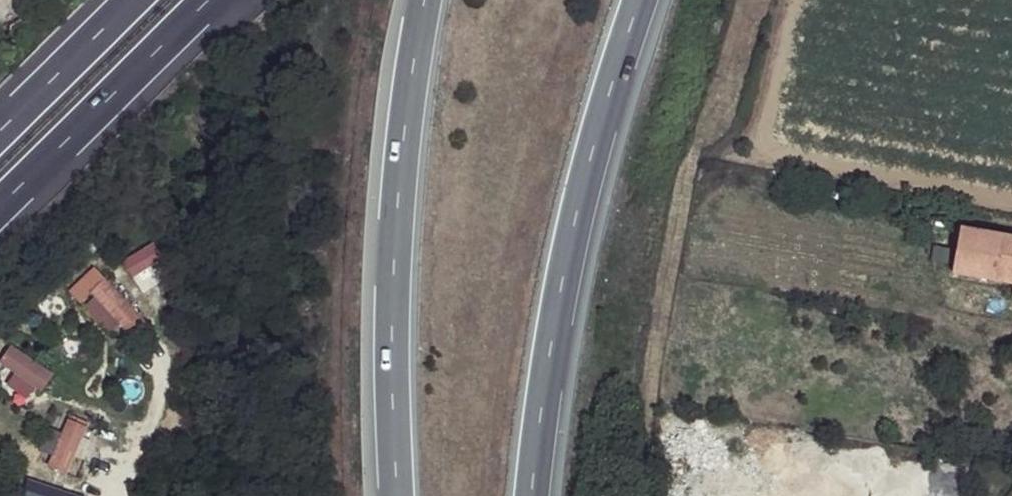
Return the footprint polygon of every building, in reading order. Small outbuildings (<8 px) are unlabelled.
[(972,240),(965,281),(1011,290),(1011,246),(972,240)] [(153,245),(122,261),(131,278),(162,261),(153,245)] [(118,323),(131,337),(146,323),(93,267),(66,292),(107,334),(118,323)] [(0,360),(0,364),(16,374),(6,389),(31,405),(52,372),(10,345),(0,360)] [(69,477),(88,427),(66,419),(48,469),(69,477)]
